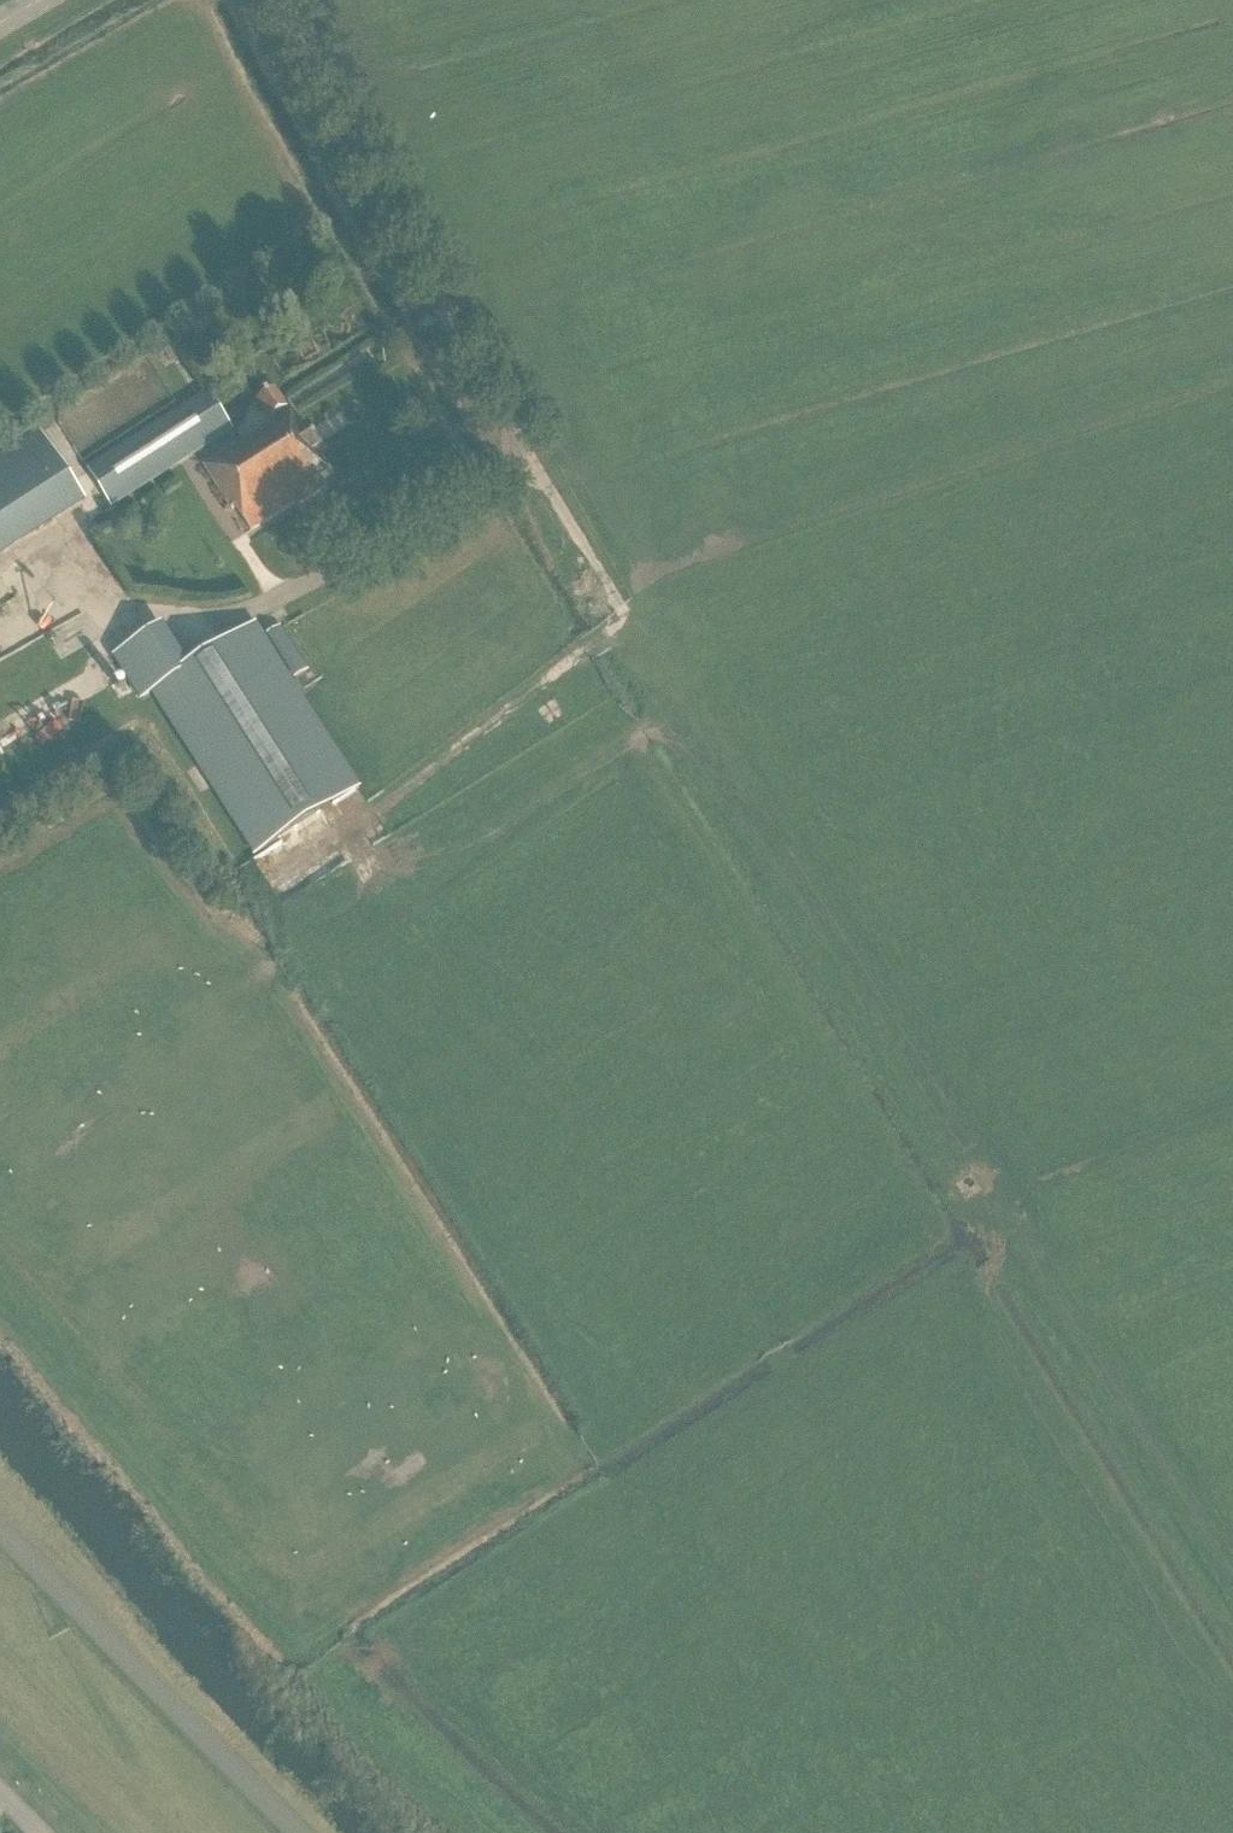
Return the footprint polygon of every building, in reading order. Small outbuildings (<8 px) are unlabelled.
[(288,406),(275,387),(258,399),(270,417),(288,406)] [(105,496),(224,420),(209,396),(89,472),(105,496)] [(209,463),(204,466),(231,508),(235,506),(252,531),(321,486),(317,480),(328,473),(315,453),(322,449),(308,428),(301,432),(289,413),(211,464),(209,463)] [(81,497),(40,433),(0,458),(0,549),(81,497)] [(254,855),(359,788),(256,625),(188,668),(163,628),(114,659),(140,700),(151,693),(254,855)] [(308,669),(281,626),(267,634),(295,678),(308,669)]
